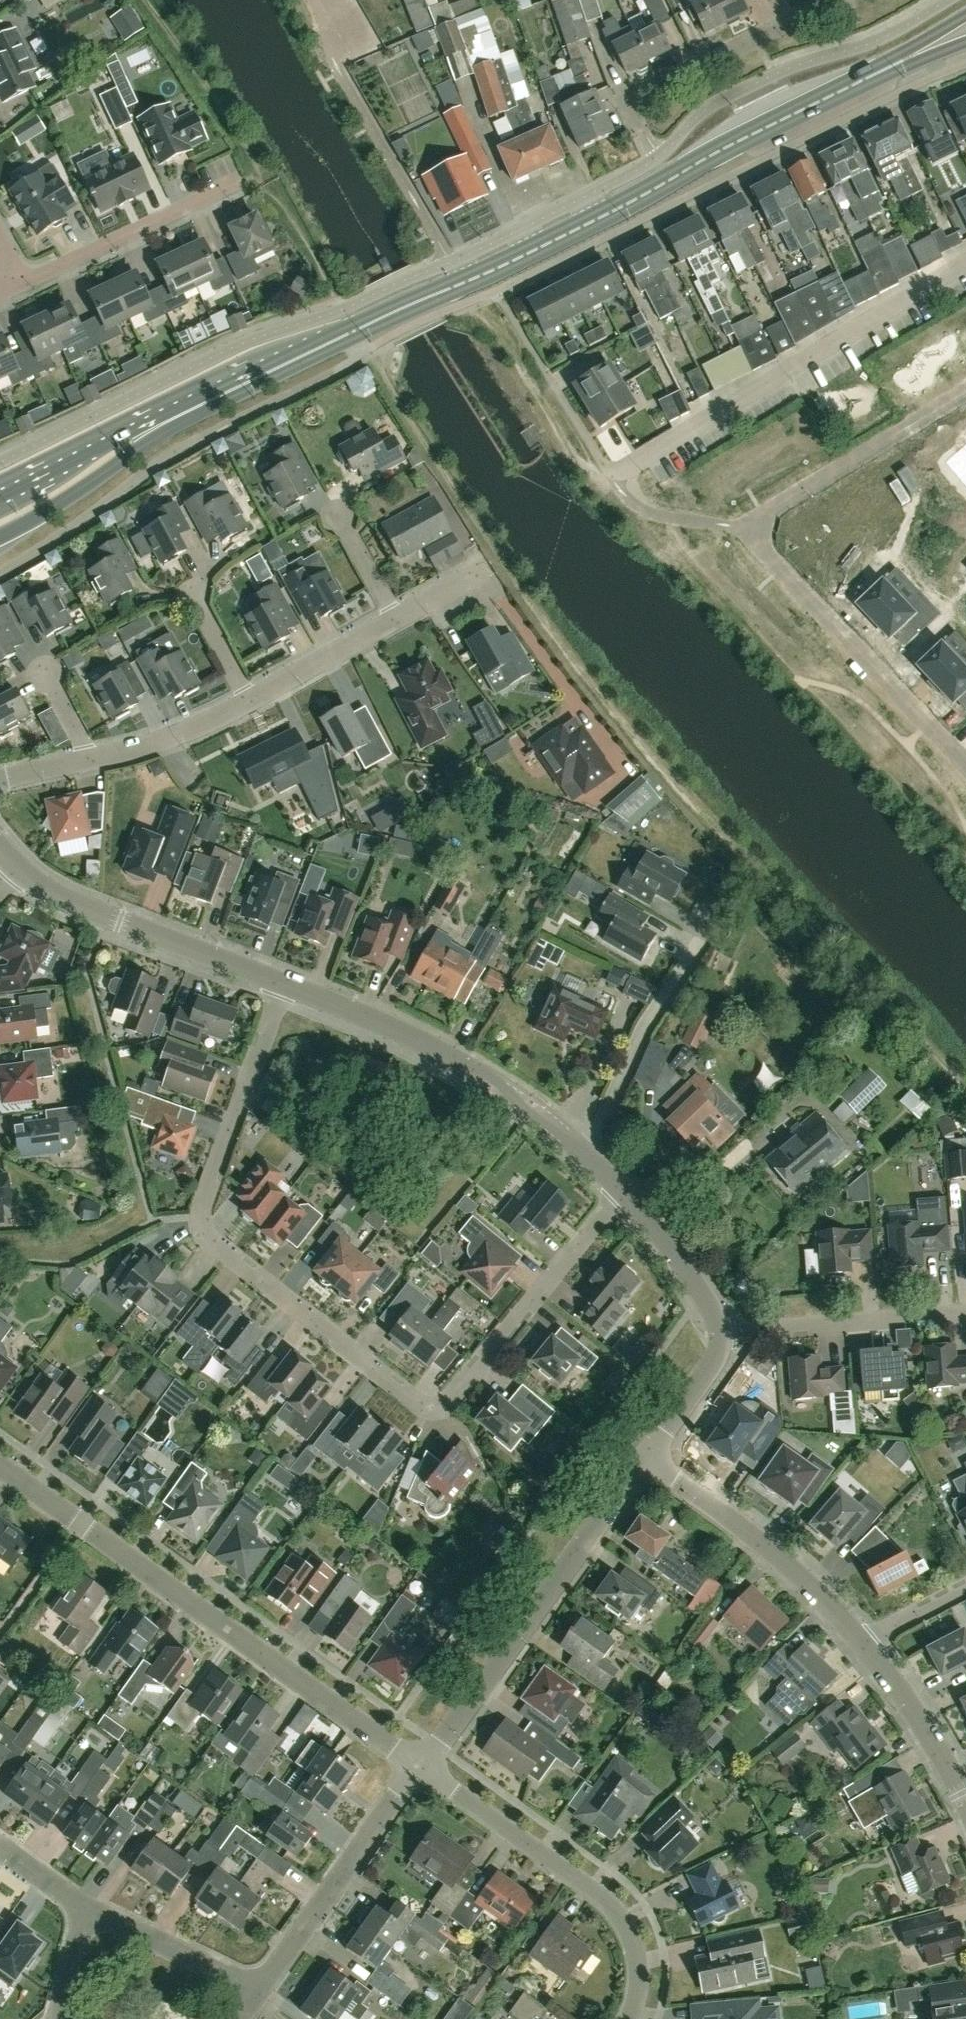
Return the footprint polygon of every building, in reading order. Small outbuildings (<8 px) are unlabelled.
[(47,11),(64,0),(40,0),(47,11)] [(422,0),(406,7),(411,19),(427,13),(422,0)] [(545,169),(515,109),(513,103),(508,87),(494,45),(496,44),(483,10),(480,0),(465,0),(448,6),(446,1),(437,4),(436,0),(425,0),(435,28),(447,59),(466,52),(476,79),(489,119),(504,113),(514,135),(506,139),(508,143),(498,148),(513,183),(545,169)] [(532,7),(530,0),(514,0),(517,11),(532,7)] [(566,45),(571,60),(581,56),(576,42),(591,37),(586,23),(579,0),(551,0),(566,45)] [(591,24),(607,19),(601,0),(584,0),(591,24)] [(630,26),(648,62),(669,51),(663,38),(667,37),(661,24),(670,19),(661,0),(643,0),(648,10),(640,14),(640,15),(627,21),(630,26)] [(694,21),(698,19),(705,34),(728,23),(716,0),(694,0),(690,2),(691,5),(687,7),(694,21)] [(728,23),(750,12),(744,0),(716,0),(728,23)] [(138,5),(116,18),(129,41),(151,28),(138,5)] [(615,63),(619,61),(625,74),(635,69),(636,72),(639,73),(646,69),(647,66),(646,63),(648,62),(630,26),(619,32),(613,19),(601,25),(604,30),(600,32),(609,49),(609,50),(615,63)] [(15,30),(0,37),(0,93),(4,102),(34,88),(22,64),(29,60),(15,30)] [(504,42),(496,44),(494,45),(508,87),(525,81),(513,50),(507,53),(504,42)] [(582,56),(567,61),(571,71),(574,79),(575,79),(577,84),(582,96),(590,114),(585,116),(595,142),(614,133),(595,91),(591,92),(584,75),(588,73),(582,56)] [(116,88),(128,83),(118,61),(106,67),(116,88)] [(545,65),(537,67),(541,82),(548,105),(549,105),(561,102),(562,106),(560,107),(580,149),(595,142),(585,116),(590,114),(582,96),(577,84),(575,79),(574,79),(576,84),(559,91),(554,78),(550,79),(545,65)] [(109,106),(119,128),(132,122),(116,88),(99,96),(105,108),(109,106)] [(952,107),(965,136),(965,96),(959,99),(960,103),(952,107)] [(515,109),(545,169),(563,161),(548,126),(539,130),(525,98),(513,103),(515,109)] [(958,154),(953,143),(932,102),(907,114),(933,166),(958,154)] [(168,105),(140,119),(161,164),(189,151),(187,147),(206,138),(195,114),(176,122),(168,105)] [(449,113),(446,115),(463,151),(466,156),(469,155),(476,169),(474,170),(477,177),(490,170),(477,144),(460,108),(449,113)] [(38,114),(27,122),(35,134),(46,126),(38,114)] [(923,189),(905,153),(912,150),(896,119),(879,127),(898,167),(911,195),(923,189)] [(861,136),(883,179),(885,184),(892,180),(902,200),(911,195),(898,167),(879,127),(861,136)] [(854,140),(835,149),(863,205),(869,219),(882,212),(878,205),(883,203),(875,187),(876,186),(868,170),(869,170),(854,140)] [(820,157),(818,158),(833,188),(835,187),(840,185),(859,223),(869,219),(863,205),(835,149),(820,157)] [(104,153),(79,165),(87,183),(92,193),(90,194),(92,198),(94,197),(100,210),(118,202),(120,206),(133,200),(131,195),(149,187),(134,157),(111,168),(104,153)] [(466,156),(446,166),(466,205),(486,195),(477,177),(474,170),(476,169),(469,155),(466,156)] [(822,206),(817,196),(826,192),(811,161),(789,171),(804,202),(805,202),(819,232),(827,229),(830,234),(840,229),(834,216),(831,217),(826,205),(822,206)] [(11,191),(12,192),(38,235),(52,226),(56,227),(62,224),(63,220),(65,218),(62,213),(75,205),(59,180),(60,176),(54,165),(50,164),(39,171),(37,175),(11,191)] [(446,166),(424,177),(435,199),(437,198),(445,215),(466,205),(446,166)] [(806,220),(798,205),(783,174),(767,182),(794,236),(800,248),(809,243),(799,223),(806,220)] [(794,236),(767,182),(752,189),(772,230),(779,227),(792,252),(800,248),(794,236)] [(773,279),(748,229),(755,226),(740,195),(724,203),(755,266),(764,284),(773,279)] [(956,200),(965,220),(965,195),(956,200)] [(755,266),(724,203),(708,211),(730,255),(737,252),(747,270),(755,266)] [(259,270),(253,260),(273,251),(268,241),(273,239),(263,219),(259,221),(256,216),(231,229),(242,251),(228,257),(239,280),(259,270)] [(681,225),(710,284),(718,280),(711,265),(718,262),(712,248),(697,217),(681,225)] [(710,284),(681,225),(665,232),(680,264),(688,260),(691,268),(692,267),(699,281),(692,284),(707,313),(720,306),(709,285),(710,284)] [(941,228),(940,229),(930,234),(940,254),(961,243),(956,232),(945,238),(941,228)] [(930,234),(924,237),(916,241),(922,252),(914,257),(920,269),(941,257),(939,254),(940,254),(930,234)] [(681,310),(663,273),(669,270),(654,239),(637,247),(671,315),(681,310)] [(179,250),(196,288),(210,281),(215,291),(235,282),(224,259),(213,264),(203,242),(192,247),(191,245),(179,250)] [(882,246),(861,257),(868,271),(879,293),(899,283),(898,281),(899,281),(887,256),(882,246)] [(671,315),(637,247),(622,254),(638,285),(642,294),(645,292),(659,321),(671,315)] [(906,247),(887,256),(899,281),(918,271),(917,270),(906,247)] [(196,288),(179,250),(167,256),(168,258),(158,263),(168,285),(157,290),(168,313),(188,304),(183,294),(196,288)] [(587,273),(602,302),(622,292),(608,263),(587,273)] [(837,274),(854,310),(855,310),(853,307),(879,294),(878,293),(879,293),(868,271),(842,283),(837,274)] [(587,273),(568,283),(583,312),(602,302),(587,273)] [(112,282),(129,319),(143,312),(148,323),(168,313),(157,290),(146,295),(136,274),(125,279),(124,276),(112,282)] [(837,274),(818,283),(822,293),(836,319),(854,310),(837,274)] [(129,319),(112,282),(100,287),(101,290),(91,295),(101,316),(90,322),(101,345),(121,335),(116,325),(129,319)] [(568,283),(549,293),(563,321),(583,312),(568,283)] [(818,283),(796,294),(814,330),(836,319),(822,293),(818,283)] [(302,285),(281,302),(289,312),(310,295),(302,285)] [(543,331),(563,321),(549,293),(529,303),(543,331)] [(796,294),(774,304),(783,322),(792,341),(814,330),(796,294)] [(45,313),(62,350),(76,344),(81,354),(101,345),(90,322),(79,327),(69,305),(58,310),(57,308),(45,313)] [(23,353),(34,376),(54,367),(49,357),(62,350),(45,313),(33,319),(34,321),(24,326),(34,348),(23,353)] [(249,313),(240,316),(244,325),(253,321),(249,313)] [(638,329),(646,324),(641,314),(632,318),(638,329)] [(217,336),(219,335),(211,319),(178,335),(186,351),(194,347),(204,342),(204,341),(205,340),(206,341),(217,336)] [(783,322),(766,330),(778,355),(795,347),(792,341),(783,322)] [(593,331),(598,342),(607,338),(602,327),(593,331)] [(738,341),(753,371),(776,359),(761,330),(738,341)] [(598,342),(593,331),(584,335),(590,346),(598,342)] [(9,375),(14,386),(34,376),(23,353),(12,358),(2,336),(0,337),(0,380),(9,375)] [(570,356),(579,351),(574,341),(565,345),(570,356)] [(740,346),(719,357),(731,381),(753,371),(738,341),(737,342),(740,346)] [(731,381),(719,357),(702,366),(714,390),(731,381)] [(588,406),(621,386),(608,365),(575,385),(588,406)] [(366,369),(357,374),(363,384),(372,378),(366,369)] [(697,369),(687,374),(699,398),(709,393),(697,369)] [(87,401),(87,402),(88,403),(88,404),(99,398),(98,396),(93,385),(82,391),(85,398),(87,401)] [(621,386),(588,406),(601,427),(634,407),(621,386)] [(691,412),(680,391),(669,396),(680,417),(691,412)] [(680,417),(669,396),(658,401),(669,423),(680,417)] [(272,416),(277,425),(287,420),(282,411),(272,416)] [(364,481),(379,473),(405,459),(393,437),(383,442),(379,440),(373,430),(364,434),(357,422),(353,421),(346,425),(344,429),(351,441),(340,447),(341,450),(339,450),(338,450),(346,466),(347,465),(348,464),(349,464),(353,472),(358,470),(364,481)] [(213,445),(218,455),(227,450),(222,440),(213,445)] [(308,469),(294,443),(272,456),(279,468),(265,476),(271,486),(267,488),(273,499),(276,497),(283,509),(285,508),(286,510),(285,510),(286,511),(301,503),(301,502),(300,502),(299,501),(300,500),(308,496),(305,491),(317,485),(308,469)] [(155,477),(159,485),(160,487),(169,482),(164,472),(155,477)] [(208,491),(186,503),(200,528),(208,544),(220,538),(222,542),(230,538),(231,538),(232,539),(231,540),(232,541),(247,532),(247,531),(246,531),(245,530),(247,529),(240,516),(244,514),(238,504),(234,506),(229,496),(218,502),(213,500),(208,491)] [(401,559),(451,531),(433,497),(382,524),(401,559)] [(191,530),(188,524),(175,503),(153,515),(156,520),(154,525),(143,531),(149,541),(145,543),(151,553),(154,552),(161,564),(163,563),(164,565),(164,566),(180,558),(179,557),(178,557),(177,555),(186,551),(179,537),(191,530)] [(101,518),(104,524),(106,528),(115,523),(110,513),(101,518)] [(438,565),(463,551),(452,534),(426,548),(435,565),(437,564),(438,565)] [(137,571),(119,539),(97,551),(102,560),(101,565),(90,571),(95,581),(92,583),(97,594),(101,592),(108,604),(109,603),(110,605),(110,606),(126,598),(125,597),(124,596),(124,595),(132,591),(125,578),(137,571)] [(264,548),(273,564),(285,557),(276,541),(264,548)] [(46,557),(48,560),(51,566),(61,561),(56,552),(46,557)] [(260,554),(247,561),(260,584),(273,576),(260,554)] [(301,559),(279,571),(284,579),(298,605),(307,621),(318,615),(321,619),(329,614),(330,616),(329,616),(330,617),(345,608),(345,607),(344,607),(343,606),(345,605),(338,593),(342,591),(336,580),(333,582),(327,572),(318,556),(304,564),(301,559)] [(17,579),(0,588),(9,604),(13,602),(24,623),(28,630),(39,624),(47,637),(55,633),(56,634),(56,635),(56,636),(72,628),(71,626),(70,627),(69,625),(71,624),(65,611),(68,610),(63,599),(59,601),(54,591),(43,596),(38,595),(35,590),(26,595),(17,579)] [(882,582),(857,605),(876,625),(877,627),(878,626),(883,632),(882,632),(883,633),(884,633),(889,639),(893,635),(908,621),(919,633),(939,614),(920,593),(905,606),(882,582)] [(298,626),(290,609),(276,585),(254,597),(259,606),(257,611),(246,617),(252,627),(249,629),(254,640),(258,638),(265,650),(267,649),(268,651),(267,651),(268,652),(283,643),(282,642),(282,643),(281,642),(281,641),(289,636),(287,632),(298,626)] [(16,628),(4,607),(0,609),(0,666),(9,662),(8,660),(7,661),(7,660),(7,659),(15,654),(13,650),(24,643),(16,628)] [(143,632),(137,621),(118,632),(124,642),(143,632)] [(510,632),(498,639),(492,629),(468,643),(487,676),(499,669),(509,685),(533,671),(510,632)] [(107,651),(121,644),(114,631),(100,639),(107,651)] [(140,658),(138,659),(161,700),(172,694),(175,699),(183,694),(184,695),(184,696),(184,697),(200,688),(199,687),(198,688),(198,686),(199,685),(192,673),(196,671),(190,660),(187,662),(181,652),(170,658),(165,657),(160,647),(155,650),(152,644),(136,652),(140,658)] [(941,645),(918,667),(930,679),(930,680),(940,691),(940,690),(941,691),(953,703),(955,701),(965,691),(965,671),(941,645)] [(128,661),(106,673),(107,675),(105,680),(94,686),(100,696),(97,698),(102,708),(106,706),(113,719),(115,718),(116,719),(115,719),(116,721),(131,712),(130,711),(129,710),(137,705),(127,687),(129,683),(138,678),(128,661)] [(396,700),(410,725),(422,748),(445,736),(432,709),(455,697),(451,690),(441,671),(434,674),(428,662),(400,676),(409,693),(396,700)] [(206,684),(223,677),(219,666),(202,673),(206,684)] [(11,693),(0,699),(0,731),(7,727),(8,731),(19,725),(17,722),(30,715),(29,713),(30,712),(31,713),(32,712),(23,697),(22,698),(23,698),(21,699),(16,690),(11,693)] [(392,755),(375,724),(360,732),(346,707),(336,713),(334,712),(331,712),(328,713),(327,716),(326,718),(323,720),(344,758),(355,751),(365,769),(392,755)] [(504,732),(498,720),(483,727),(473,732),(479,745),(504,732)] [(599,751),(590,739),(587,741),(585,738),(573,746),(562,730),(557,734),(555,731),(540,741),(542,744),(537,748),(561,783),(573,775),(585,791),(610,773),(596,753),(599,751)] [(246,755),(261,785),(294,769),(311,804),(323,798),(331,815),(338,812),(322,746),(305,755),(293,731),(246,755)] [(658,801),(639,779),(613,802),(632,824),(658,801)] [(56,841),(103,831),(104,812),(96,811),(87,813),(83,811),(80,795),(48,802),(50,815),(43,826),(55,833),(56,841)] [(134,880),(137,881),(141,881),(145,879),(152,882),(156,872),(170,877),(193,818),(169,809),(157,839),(136,830),(127,855),(131,856),(125,871),(127,872),(127,873),(129,876),(131,878),(134,880)] [(385,814),(374,820),(379,831),(390,824),(385,814)] [(202,819),(195,839),(214,847),(222,826),(202,819)] [(90,836),(89,847),(101,848),(102,834),(90,836)] [(361,834),(357,853),(376,856),(380,838),(361,834)] [(217,851),(213,862),(186,852),(174,884),(185,889),(183,894),(207,903),(212,890),(228,896),(242,860),(217,851)] [(649,905),(655,893),(670,901),(672,898),(675,897),(679,889),(678,886),(685,875),(672,868),(674,865),(673,862),(665,857),(661,858),(660,861),(647,854),(637,872),(630,867),(618,888),(649,905)] [(575,897),(579,890),(599,901),(607,888),(587,876),(576,870),(564,891),(575,897)] [(469,880),(454,872),(437,901),(433,907),(448,916),(469,880)] [(290,905),(299,881),(278,873),(274,883),(257,876),(255,879),(251,878),(247,890),(251,892),(241,916),(251,920),(249,924),(267,930),(278,901),(290,905)] [(342,939),(344,931),(357,898),(338,891),(335,899),(327,896),(323,897),(321,901),(311,896),(296,934),(300,936),(302,939),(307,941),(310,939),(325,945),(329,934),(342,939)] [(236,892),(232,902),(242,906),(246,896),(236,892)] [(648,918),(630,907),(609,895),(597,916),(612,924),(603,940),(642,962),(656,936),(642,929),(648,918)] [(400,961),(403,953),(415,921),(396,913),(393,921),(385,918),(381,919),(379,923),(368,919),(354,956),(383,967),(387,956),(400,961)] [(13,927),(0,952),(0,955),(12,961),(9,967),(0,968),(0,992),(24,989),(32,971),(34,972),(48,944),(44,942),(42,939),(40,936),(36,934),(32,933),(28,932),(25,933),(13,927)] [(412,976),(427,985),(433,975),(437,976),(444,963),(461,971),(469,958),(449,946),(454,939),(438,930),(412,976)] [(476,961),(469,958),(461,971),(444,963),(437,976),(433,975),(427,985),(454,1000),(455,998),(466,1004),(486,969),(475,963),(476,961)] [(498,990),(505,977),(491,970),(484,984),(498,990)] [(129,971),(125,981),(116,978),(111,980),(108,988),(110,993),(119,996),(115,1008),(130,1014),(125,1028),(147,1036),(148,1036),(163,998),(151,994),(156,981),(129,971)] [(596,1037),(608,1012),(580,999),(581,997),(554,984),(535,1027),(551,1034),(552,1031),(563,1036),(569,1025),(596,1037)] [(21,1038),(22,1040),(37,1039),(36,1028),(49,1026),(47,1009),(51,1008),(49,993),(19,997),(20,1011),(0,1014),(0,1040),(21,1038)] [(236,1012),(218,1006),(199,999),(193,1014),(180,1010),(171,1033),(198,1043),(203,1031),(227,1039),(236,1012)] [(701,1051),(718,1015),(700,1006),(682,1043),(701,1051)] [(208,1057),(192,1051),(168,1042),(160,1066),(170,1069),(164,1085),(205,1100),(215,1073),(204,1069),(208,1057)] [(652,1043),(647,1074),(667,1078),(672,1046),(652,1043)] [(50,1049),(23,1052),(25,1064),(0,1067),(0,1085),(2,1103),(38,1099),(36,1079),(54,1076),(50,1049)] [(861,1110),(886,1086),(870,1071),(845,1093),(861,1110)] [(705,1135),(709,1139),(716,1147),(733,1131),(714,1111),(715,1110),(718,1101),(714,1092),(698,1076),(666,1107),(675,1117),(669,1123),(692,1146),(705,1135)] [(177,1120),(182,1107),(127,1088),(124,1097),(128,1111),(144,1117),(141,1125),(158,1131),(152,1148),(181,1158),(185,1156),(196,1127),(177,1120)] [(269,1098),(261,1107),(270,1115),(278,1106),(269,1098)] [(921,1099),(911,1111),(921,1121),(932,1109),(921,1099)] [(76,1107),(46,1111),(47,1124),(23,1127),(22,1125),(13,1126),(16,1146),(18,1146),(20,1163),(21,1163),(20,1154),(48,1150),(48,1153),(60,1152),(61,1158),(62,1157),(61,1151),(71,1150),(76,1144),(74,1134),(80,1134),(76,1107)] [(849,1154),(817,1115),(781,1144),(783,1146),(767,1160),(793,1192),(810,1178),(814,1183),(849,1154)] [(946,1155),(948,1179),(965,1178),(965,1154),(946,1155)] [(258,1229),(259,1230),(285,1197),(291,1189),(271,1173),(274,1170),(262,1161),(236,1194),(247,1203),(241,1210),(244,1213),(243,1216),(250,1221),(253,1220),(261,1226),(258,1229)] [(185,1183),(199,1178),(194,1166),(180,1171),(185,1183)] [(869,1200),(866,1172),(847,1188),(849,1202),(869,1200)] [(3,1221),(1,1205),(11,1203),(7,1175),(0,1176),(0,1222),(3,1221)] [(514,1201),(500,1218),(521,1235),(522,1234),(521,1233),(528,1225),(529,1226),(530,1225),(541,1234),(568,1201),(547,1184),(526,1211),(514,1201)] [(350,1192),(340,1204),(350,1211),(359,1199),(350,1192)] [(890,1226),(889,1226),(891,1248),(892,1268),(923,1266),(922,1251),(927,1251),(928,1253),(949,1251),(947,1225),(945,1195),(915,1198),(916,1210),(917,1224),(890,1226)] [(296,1225),(308,1235),(323,1216),(308,1205),(300,1206),(297,1209),(284,1199),(285,1197),(259,1230),(267,1236),(267,1240),(273,1245),(277,1244),(280,1246),(296,1225)] [(458,1234),(470,1243),(469,1244),(468,1246),(467,1247),(466,1249),(466,1250),(466,1252),(466,1254),(467,1256),(467,1257),(468,1258),(470,1260),(471,1261),(473,1261),(463,1273),(491,1295),(513,1268),(503,1260),(512,1249),(473,1216),(458,1234)] [(315,1272),(320,1275),(319,1277),(319,1278),(320,1280),(320,1281),(321,1283),(323,1284),(324,1285),(325,1285),(327,1286),(328,1286),(330,1285),(331,1285),(335,1288),(360,1256),(347,1246),(350,1242),(350,1238),(346,1234),(347,1233),(333,1223),(318,1242),(331,1252),(315,1272)] [(869,1232),(867,1232),(847,1233),(847,1231),(817,1233),(818,1237),(815,1241),(816,1251),(819,1255),(821,1274),(851,1272),(849,1258),(857,1258),(857,1260),(859,1260),(859,1259),(869,1258),(869,1259),(872,1259),(869,1232)] [(138,1307),(166,1270),(155,1261),(152,1264),(144,1258),(143,1259),(136,1253),(137,1252),(135,1251),(111,1281),(129,1294),(126,1298),(138,1307)] [(335,1288),(339,1291),(339,1292),(339,1294),(340,1296),(340,1297),(341,1298),(343,1299),(344,1300),(345,1301),(347,1301),(349,1301),(350,1301),(352,1301),(356,1304),(371,1284),(384,1294),(399,1274),(386,1264),(380,1272),(360,1256),(335,1288)] [(601,1270),(600,1271),(601,1272),(592,1282),(591,1281),(591,1282),(591,1283),(581,1296),(591,1304),(580,1318),(606,1339),(629,1312),(617,1302),(623,1296),(626,1298),(639,1282),(635,1279),(635,1274),(626,1267),(622,1268),(611,1259),(601,1271),(601,1270)] [(166,1270),(138,1307),(149,1315),(151,1312),(169,1326),(192,1296),(191,1295),(190,1296),(183,1290),(183,1289),(175,1282),(178,1279),(166,1270)] [(479,1305),(457,1288),(430,1323),(408,1351),(429,1368),(451,1340),(442,1332),(461,1308),(470,1316),(479,1305)] [(430,1323),(420,1315),(427,1306),(426,1302),(411,1290),(396,1309),(405,1316),(389,1336),(393,1339),(391,1343),(403,1352),(406,1349),(408,1351),(430,1323)] [(211,1336),(220,1343),(217,1346),(218,1347),(244,1314),(236,1308),(235,1304),(229,1300),(226,1300),(223,1298),(205,1321),(194,1313),(177,1334),(195,1349),(202,1341),(205,1343),(211,1336)] [(249,1323),(242,1318),(244,1314),(218,1347),(228,1354),(222,1362),(232,1369),(225,1378),(235,1386),(253,1364),(243,1357),(262,1333),(259,1331),(258,1328),(253,1323),(249,1323)] [(14,1370),(3,1362),(5,1352),(1,1343),(13,1327),(0,1318),(0,1389),(14,1370)] [(864,1393),(881,1392),(882,1401),(899,1400),(899,1390),(904,1390),(901,1350),(898,1350),(897,1333),(895,1333),(896,1335),(884,1336),(884,1333),(872,1334),(873,1352),(861,1353),(864,1393)] [(598,1359),(569,1335),(563,1343),(558,1343),(552,1339),(549,1342),(545,1339),(528,1360),(529,1361),(530,1360),(542,1369),(540,1371),(550,1379),(551,1377),(560,1384),(575,1367),(587,1372),(598,1359)] [(965,1383),(965,1357),(963,1357),(963,1360),(956,1360),(955,1345),(925,1348),(928,1388),(958,1386),(958,1384),(965,1383)] [(286,1403),(313,1369),(304,1362),(304,1358),(298,1354),(294,1354),(292,1353),(271,1379),(260,1371),(245,1389),(264,1405),(271,1396),(273,1398),(278,1392),(287,1399),(285,1402),(286,1403)] [(850,1391),(844,1392),(842,1368),(827,1369),(827,1370),(828,1371),(820,1372),(820,1371),(821,1370),(821,1369),(820,1369),(819,1357),(789,1359),(793,1400),(822,1397),(822,1395),(830,1394),(831,1412),(852,1410),(850,1391)] [(313,1369),(286,1403),(295,1410),(290,1417),(293,1419),(286,1427),(305,1442),(320,1423),(309,1415),(331,1388),(329,1387),(328,1383),(322,1378),(319,1379),(311,1372),(313,1369)] [(60,1426),(72,1408),(87,1388),(66,1373),(56,1388),(41,1377),(16,1414),(39,1430),(48,1418),(60,1426)] [(193,1402),(196,1398),(174,1380),(163,1394),(178,1405),(189,1403),(193,1402)] [(918,1413),(916,1393),(905,1401),(914,1413),(918,1413)] [(719,1396),(713,1405),(728,1416),(735,1407),(719,1396)] [(93,1398),(78,1418),(69,1431),(80,1439),(70,1453),(94,1469),(99,1461),(108,1467),(124,1445),(115,1439),(117,1437),(106,1429),(116,1414),(93,1398)] [(509,1407),(506,1405),(497,1398),(491,1405),(490,1404),(489,1405),(490,1406),(485,1413),(484,1412),(483,1413),(484,1414),(478,1421),(496,1436),(494,1439),(511,1453),(522,1440),(519,1437),(529,1425),(535,1430),(544,1419),(519,1398),(513,1406),(509,1407)] [(734,1461),(737,1457),(742,1449),(748,1449),(751,1444),(761,1451),(754,1461),(755,1461),(779,1429),(778,1418),(761,1406),(761,1408),(757,1405),(753,1403),(749,1403),(745,1403),(741,1405),(738,1409),(735,1407),(728,1416),(709,1444),(714,1447),(715,1451),(717,1454),(721,1457),(725,1458),(729,1458),(734,1461)] [(358,1452),(358,1453),(382,1423),(381,1423),(379,1426),(372,1420),(372,1417),(366,1412),(362,1412),(359,1410),(340,1434),(329,1425),(313,1447),(332,1462),(338,1454),(341,1456),(346,1448),(356,1456),(358,1452)] [(378,1493),(395,1471),(384,1463),(402,1439),(400,1437),(400,1434),(394,1429),(390,1429),(382,1423),(358,1453),(368,1460),(362,1468),(365,1470),(359,1478),(378,1493)] [(137,1433),(117,1461),(130,1471),(118,1487),(146,1507),(167,1479),(140,1459),(151,1443),(137,1433)] [(440,1519),(446,1516),(449,1511),(450,1505),(479,1470),(475,1467),(477,1465),(462,1440),(439,1469),(441,1463),(426,1451),(407,1498),(424,1505),(425,1511),(429,1516),(434,1518),(440,1519)] [(904,1443),(897,1442),(885,1456),(900,1469),(911,1457),(904,1443)] [(311,1449),(297,1470),(308,1477),(322,1457),(311,1449)] [(783,1449),(760,1482),(763,1484),(765,1488),(767,1491),(770,1493),(774,1494),(778,1495),(793,1505),(809,1483),(818,1490),(833,1470),(812,1455),(806,1465),(783,1449)] [(207,1474),(191,1463),(174,1487),(184,1494),(185,1498),(168,1522),(196,1543),(222,1505),(204,1492),(201,1482),(207,1474)] [(265,1506),(246,1493),(213,1539),(225,1547),(217,1558),(246,1578),(269,1546),(256,1537),(257,1532),(253,1524),(265,1506)] [(823,1534),(836,1545),(849,1530),(854,1530),(861,1537),(883,1512),(865,1497),(859,1504),(853,1505),(840,1494),(825,1512),(822,1510),(808,1526),(821,1537),(823,1534)] [(961,1497),(955,1500),(953,1505),(958,1514),(962,1523),(959,1527),(963,1534),(965,1534),(965,1494),(961,1497)] [(511,1515),(503,1526),(515,1534),(523,1523),(511,1515)] [(12,1567),(31,1540),(0,1518),(0,1558),(12,1567)] [(642,1550),(637,1557),(707,1606),(721,1586),(692,1566),(692,1567),(663,1547),(669,1537),(641,1518),(639,1520),(635,1521),(632,1525),(633,1529),(631,1532),(632,1532),(627,1539),(642,1550)] [(903,1555),(875,1527),(862,1540),(871,1549),(864,1556),(870,1563),(874,1570),(866,1574),(878,1596),(929,1570),(924,1559),(912,1565),(905,1553),(903,1555)] [(312,1604),(318,1596),(334,1574),(312,1558),(306,1566),(293,1557),(267,1593),(291,1610),(301,1596),(312,1604)] [(649,1612),(662,1594),(637,1577),(630,1587),(611,1574),(596,1596),(607,1604),(605,1608),(618,1618),(621,1614),(629,1620),(639,1605),(649,1612)] [(334,1622),(325,1634),(347,1651),(371,1618),(349,1603),(361,1586),(345,1575),(318,1613),(330,1621),(331,1619),(334,1622)] [(106,1593),(100,1589),(82,1576),(56,1612),(74,1624),(61,1642),(80,1655),(99,1628),(87,1619),(106,1593)] [(761,1649),(787,1621),(751,1588),(725,1616),(761,1649)] [(417,1606),(402,1596),(384,1622),(398,1632),(417,1606)] [(91,1663),(100,1670),(104,1672),(116,1656),(130,1665),(155,1630),(130,1612),(115,1633),(113,1632),(100,1650),(91,1663)] [(718,1625),(707,1617),(681,1651),(691,1659),(718,1625)] [(617,1671),(601,1660),(613,1644),(581,1620),(573,1631),(571,1629),(569,1632),(570,1633),(561,1646),(574,1655),(567,1665),(603,1690),(617,1671)] [(938,1643),(928,1649),(942,1676),(965,1664),(965,1665),(965,1635),(964,1630),(938,1643)] [(411,1647),(395,1636),(392,1633),(368,1666),(399,1688),(422,1655),(431,1642),(421,1635),(411,1647)] [(814,1699),(836,1676),(837,1675),(836,1674),(835,1675),(805,1647),(806,1646),(805,1645),(795,1655),(794,1654),(793,1655),(786,1648),(787,1647),(786,1646),(764,1669),(765,1669),(766,1669),(775,1677),(774,1678),(775,1679),(782,1671),(788,1677),(777,1688),(777,1694),(799,1715),(805,1714),(816,1702),(814,1699)] [(143,1660),(117,1696),(131,1706),(145,1686),(164,1689),(173,1695),(198,1660),(186,1651),(165,1650),(153,1667),(143,1660)] [(11,1658),(3,1652),(0,1656),(0,1663),(5,1667),(11,1658)] [(695,1668),(682,1662),(676,1674),(689,1681),(695,1668)] [(531,1723),(546,1733),(556,1740),(569,1723),(571,1724),(585,1704),(573,1696),(577,1690),(545,1667),(521,1699),(539,1712),(531,1723)] [(186,1689),(166,1717),(186,1731),(199,1713),(215,1724),(240,1690),(215,1672),(197,1697),(186,1689)] [(61,1700),(73,1709),(82,1697),(74,1692),(82,1683),(71,1674),(55,1696),(61,1700)] [(233,1762),(252,1775),(279,1739),(268,1730),(277,1717),(254,1699),(227,1736),(243,1748),(233,1762)] [(33,1740),(45,1749),(73,1709),(61,1700),(45,1722),(33,1740)] [(838,1703),(837,1702),(811,1723),(834,1752),(841,1747),(856,1767),(855,1767),(856,1768),(873,1755),(875,1757),(879,1754),(877,1752),(886,1745),(873,1728),(870,1730),(853,1709),(854,1709),(854,1708),(845,1714),(837,1704),(838,1703)] [(661,1729),(668,1716),(650,1707),(643,1720),(661,1729)] [(45,1722),(33,1714),(19,1735),(13,1743),(25,1751),(33,1740),(45,1722)] [(125,1742),(132,1730),(109,1716),(102,1728),(125,1742)] [(556,1740),(546,1733),(538,1745),(505,1722),(484,1751),(524,1779),(545,1750),(572,1770),(581,1758),(556,1740)] [(4,1764),(11,1754),(7,1751),(13,1743),(0,1733),(0,1770),(4,1764)] [(804,1746),(795,1735),(773,1753),(782,1764),(804,1746)] [(297,1764),(312,1775),(336,1792),(352,1770),(324,1750),(312,1742),(297,1764)] [(110,1768),(123,1774),(132,1755),(119,1749),(110,1768)] [(95,1751),(72,1784),(68,1781),(61,1791),(48,1781),(27,1810),(33,1814),(31,1816),(32,1821),(41,1827),(45,1826),(47,1824),(49,1825),(70,1796),(78,1802),(101,1770),(107,1760),(95,1751)] [(27,1810),(48,1781),(35,1772),(42,1762),(34,1757),(6,1795),(27,1810)] [(616,1758),(587,1799),(576,1815),(591,1827),(595,1822),(602,1826),(598,1831),(611,1841),(621,1828),(622,1829),(634,1812),(638,1816),(649,1801),(623,1782),(632,1770),(616,1758)] [(885,1783),(878,1769),(843,1789),(864,1826),(887,1813),(895,1827),(894,1828),(894,1829),(925,1811),(925,1810),(924,1811),(903,1774),(904,1773),(903,1773),(885,1783)] [(101,1770),(78,1802),(86,1808),(66,1836),(87,1852),(109,1820),(100,1814),(94,1810),(102,1800),(97,1796),(110,1777),(101,1770)] [(326,1815),(340,1795),(336,1792),(312,1775),(297,1795),(326,1815)] [(250,1778),(249,1778),(284,1804),(294,1791),(274,1776),(265,1788),(250,1778)] [(258,1828),(288,1850),(297,1857),(312,1836),(283,1815),(284,1813),(280,1810),(284,1804),(249,1778),(240,1792),(268,1814),(258,1828)] [(178,1804),(201,1819),(208,1808),(185,1793),(178,1804)] [(644,1849),(649,1854),(649,1856),(649,1858),(650,1860),(651,1862),(652,1863),(653,1865),(655,1866),(656,1867),(658,1867),(660,1868),(662,1868),(664,1870),(675,1859),(678,1862),(697,1844),(695,1842),(694,1843),(695,1844),(694,1845),(683,1834),(685,1832),(681,1827),(692,1817),(675,1800),(641,1832),(651,1842),(644,1849)] [(158,1811),(157,1810),(145,1801),(132,1820),(131,1820),(123,1831),(109,1820),(87,1852),(107,1867),(128,1838),(135,1843),(148,1826),(158,1811)] [(166,1801),(158,1811),(148,1826),(159,1835),(177,1809),(166,1801)] [(225,1817),(224,1818),(207,1842),(219,1850),(218,1852),(219,1852),(237,1826),(225,1817)] [(211,1916),(214,1912),(218,1915),(240,1885),(228,1877),(237,1864),(230,1859),(248,1834),(237,1826),(219,1852),(226,1857),(197,1899),(200,1902),(197,1906),(197,1907),(210,1916),(211,1916)] [(455,1882),(469,1863),(473,1857),(459,1848),(459,1849),(447,1840),(447,1839),(434,1829),(413,1859),(445,1883),(431,1902),(451,1916),(468,1891),(455,1882)] [(932,1890),(948,1883),(947,1880),(948,1877),(946,1870),(942,1869),(934,1849),(922,1854),(916,1839),(892,1849),(903,1876),(913,1871),(920,1888),(918,1892),(921,1899),(925,1900),(932,1897),(933,1894),(932,1890)] [(132,1869),(152,1883),(173,1854),(153,1840),(132,1869)] [(284,1876),(291,1865),(292,1865),(265,1846),(257,1857),(284,1876)] [(173,1854),(152,1883),(171,1897),(180,1885),(182,1887),(190,1875),(187,1873),(201,1855),(192,1848),(183,1861),(173,1854)] [(721,1922),(724,1920),(725,1917),(725,1914),(738,1907),(725,1882),(721,1884),(711,1864),(688,1876),(689,1878),(690,1877),(695,1886),(694,1887),(695,1889),(697,1888),(700,1894),(688,1900),(701,1926),(712,1920),(716,1922),(719,1923),(721,1922)] [(468,1891),(451,1916),(469,1929),(485,1907),(514,1928),(534,1900),(498,1875),(480,1900),(468,1891)] [(240,1885),(218,1915),(239,1930),(260,1900),(240,1885)] [(391,1949),(400,1936),(415,1947),(422,1938),(440,1951),(444,1946),(448,1940),(396,1903),(388,1914),(377,1906),(373,1911),(368,1907),(358,1921),(363,1925),(361,1928),(391,1949)] [(924,1917),(900,1923),(906,1947),(922,1942),(929,1966),(944,1962),(943,1959),(965,1953),(965,1950),(964,1942),(965,1941),(964,1938),(963,1939),(959,1923),(945,1927),(942,1912),(924,1917)] [(592,1952),(587,1948),(567,1934),(572,1927),(559,1918),(532,1955),(565,1978),(575,1964),(581,1968),(592,1952)] [(811,1919),(788,1924),(791,1934),(813,1929),(811,1919)] [(4,1944),(0,1949),(0,1979),(10,1986),(25,1967),(28,1969),(35,1959),(31,1957),(41,1944),(29,1936),(31,1933),(18,1924),(4,1944)] [(396,1969),(383,1959),(391,1949),(361,1928),(359,1931),(354,1927),(344,1941),(349,1945),(346,1948),(376,1969),(376,1970),(380,1974),(372,1985),(400,2005),(407,1994),(388,1980),(396,1969)] [(758,1931),(719,1939),(709,1941),(712,1955),(697,1959),(704,1991),(705,1991),(704,1987),(717,1984),(718,1988),(755,1980),(750,1957),(763,1954),(758,1931)] [(463,1951),(448,1940),(444,1946),(459,1957),(463,1951)] [(355,2018),(358,2018),(366,2007),(361,2004),(370,1992),(356,1982),(352,1987),(330,1971),(328,1973),(324,1970),(312,1988),(355,2018)] [(917,1987),(919,2001),(930,1999),(933,2018),(965,2018),(965,1980),(917,1987)] [(313,2018),(355,2018),(312,1988),(299,2005),(303,2008),(301,2010),(313,2018)] [(548,2010),(548,2009),(524,1992),(509,2013),(518,2018),(541,2018),(548,2010)] [(759,1999),(693,2005),(693,2008),(694,2008),(695,2017),(694,2018),(778,2018),(777,2007),(776,2007),(776,2009),(751,2011),(750,2000),(758,1999),(758,2004),(759,2004),(759,1999)] [(581,2017),(584,2018),(604,2018),(592,2006),(581,2017)]
